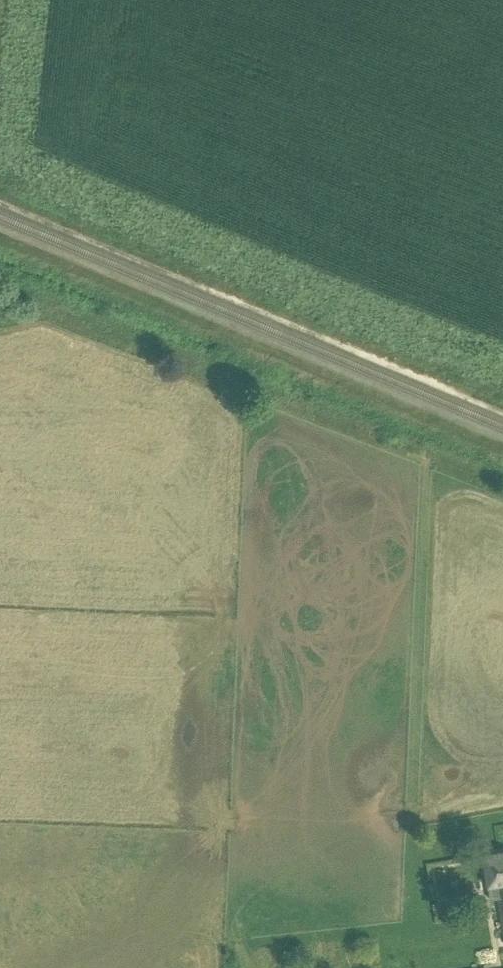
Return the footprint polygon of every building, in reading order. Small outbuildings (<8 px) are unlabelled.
[(502,936),(502,850),(481,853),(486,887),(488,887),(490,899),(497,898),(502,936)]
